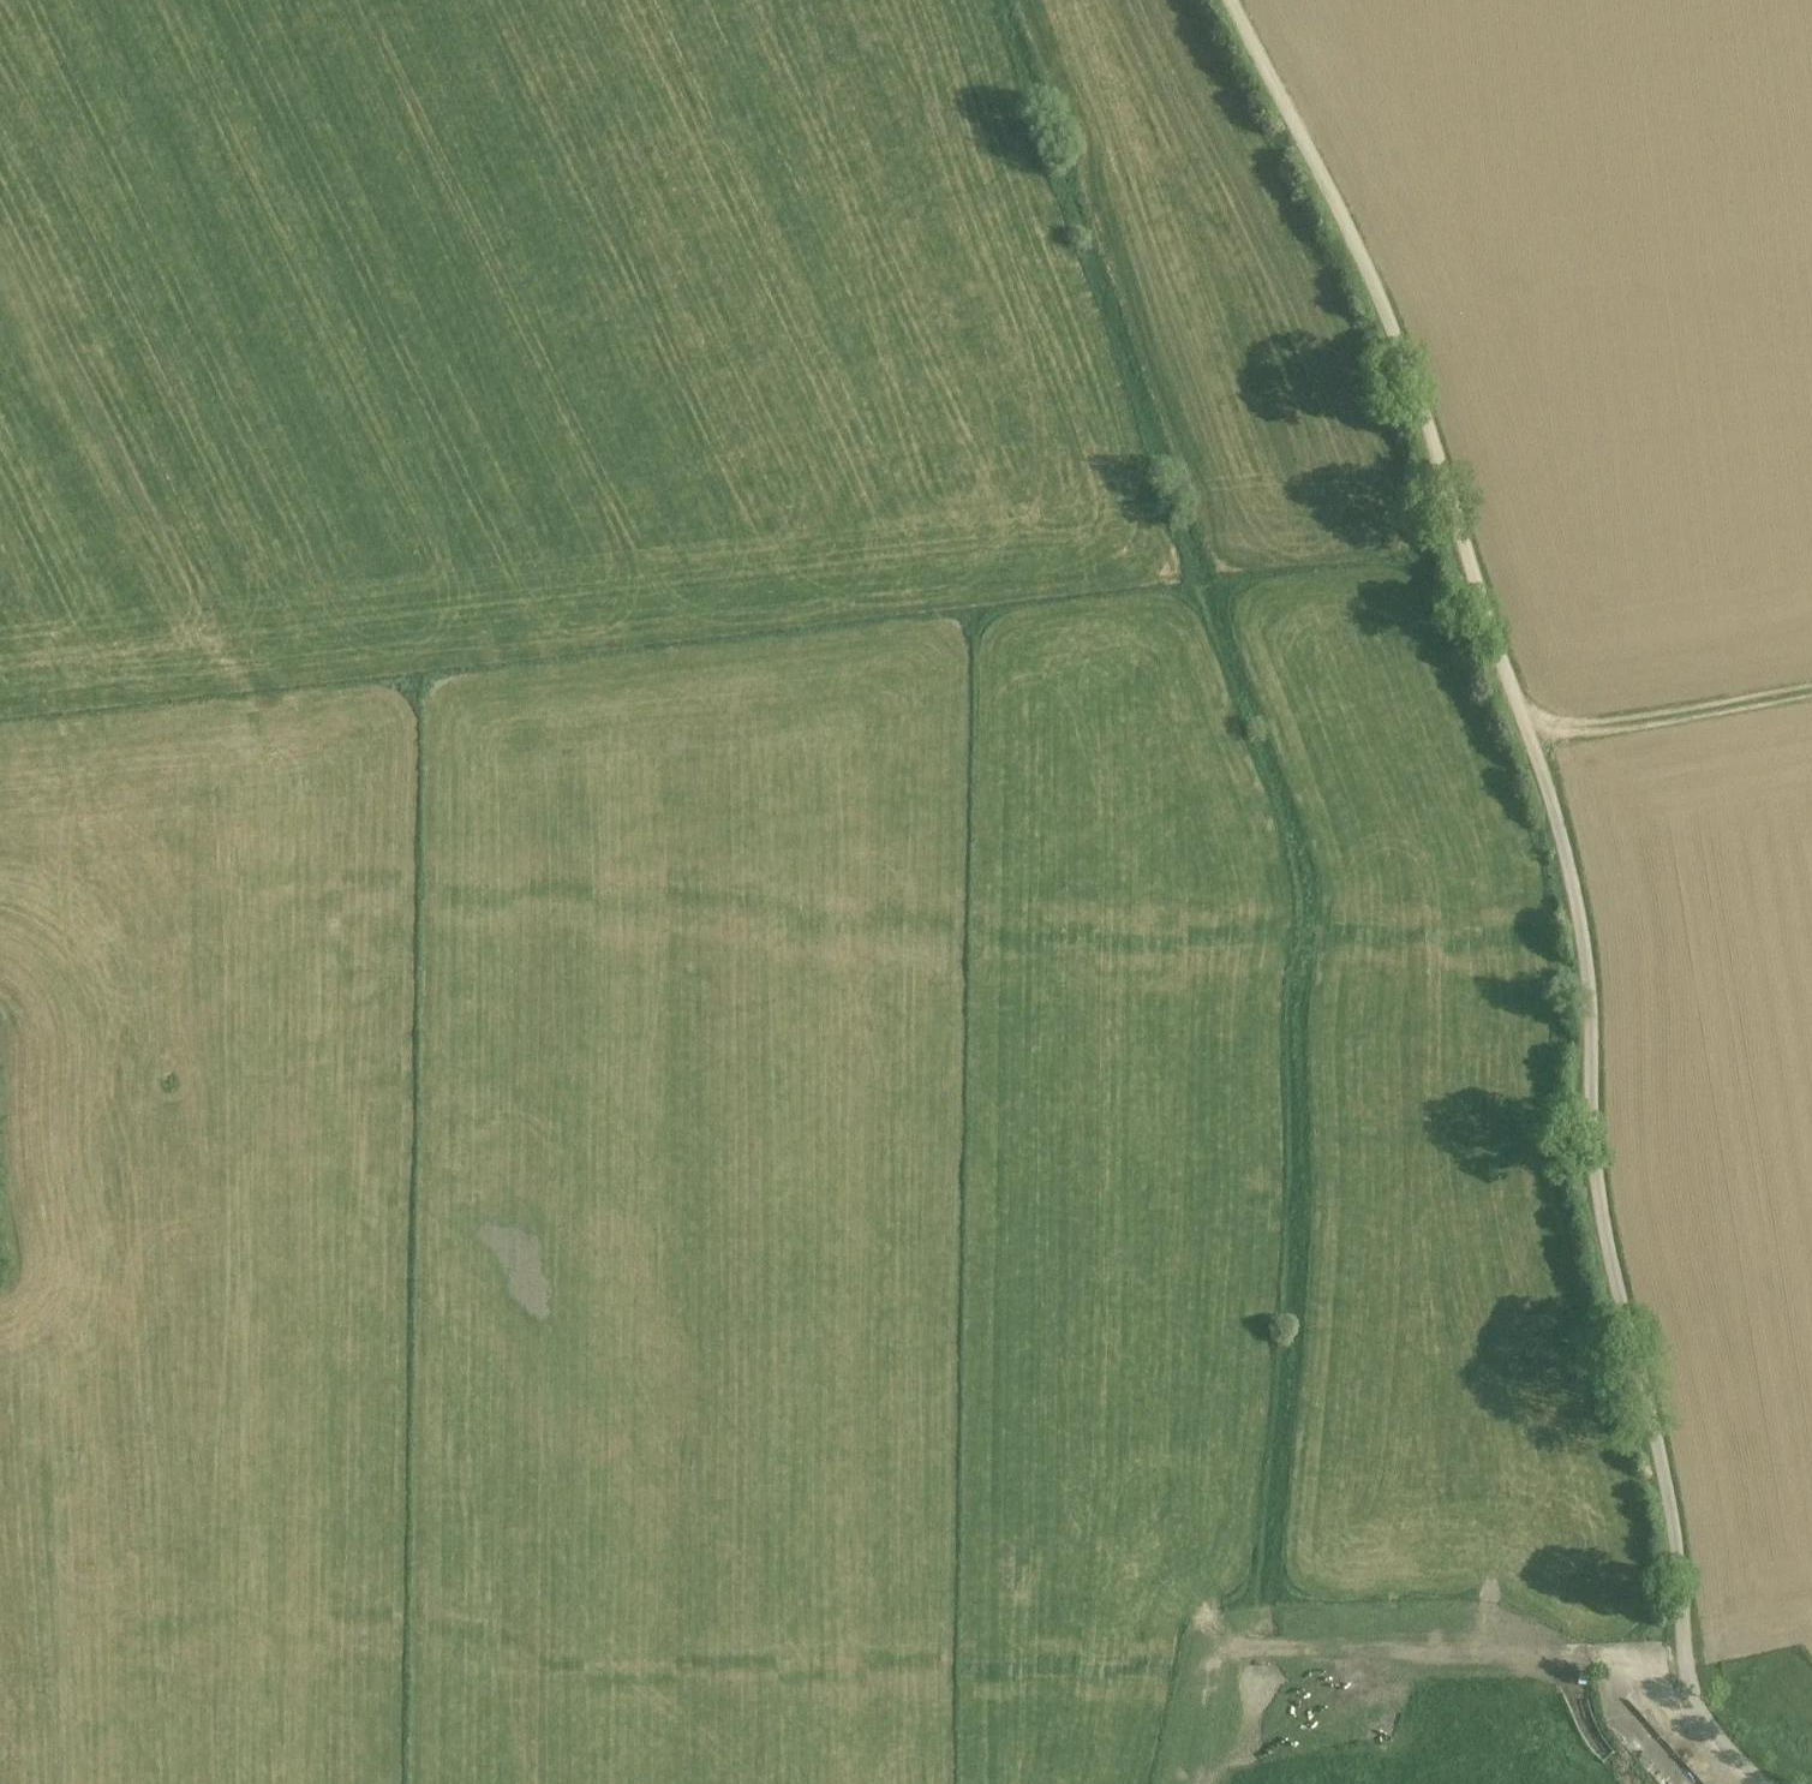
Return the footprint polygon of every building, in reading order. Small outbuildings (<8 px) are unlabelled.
[(1659,1732),(1638,1751),(1669,1783),(1707,1783),(1659,1732)]
